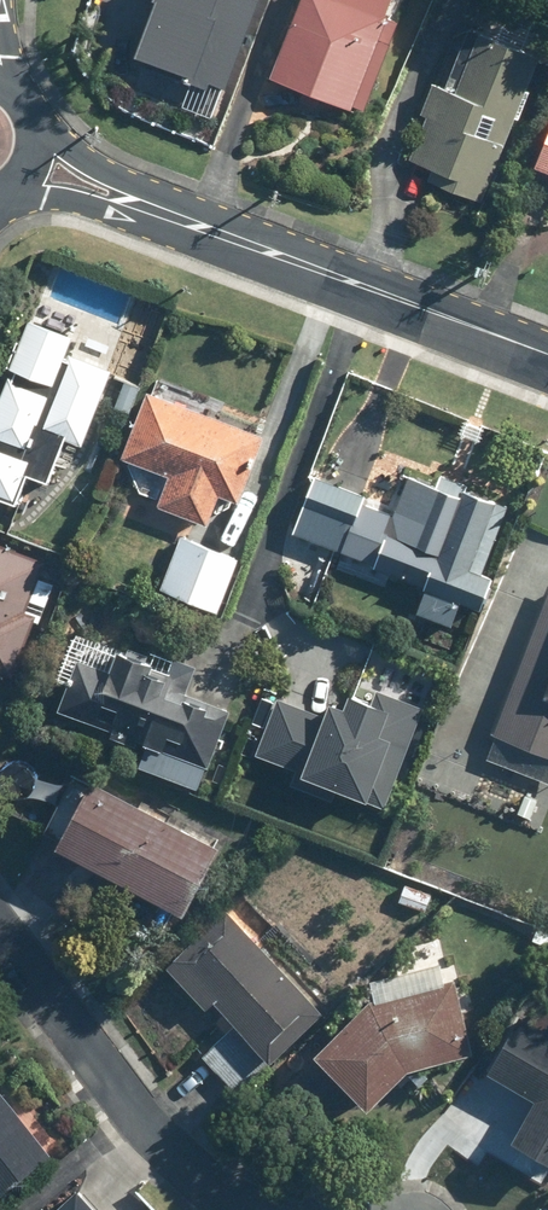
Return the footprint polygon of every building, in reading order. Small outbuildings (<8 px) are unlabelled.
[(142,60),(231,95),(268,0),(166,0),(142,60)] [(398,0),(300,0),(273,74),(374,111),(399,42),(391,38),(398,19),(392,17),(398,0)] [(440,78),(423,115),(431,119),(413,159),(434,169),(429,181),(482,205),(547,57),(547,50),(481,20),(452,84),(440,78)] [(539,168),(547,172),(547,145),(539,168)] [(77,335),(31,318),(13,365),(21,368),(18,374),(11,371),(0,400),(0,490),(22,499),(32,472),(54,480),(72,433),(88,439),(114,369),(71,353),(77,335)] [(241,502),(264,441),(280,447),(286,430),(224,406),(219,417),(150,390),(122,461),(141,498),(212,525),(224,495),(241,502)] [(369,489),(317,470),(295,533),(347,551),(369,489)] [(440,481),(413,471),(377,568),(428,587),(419,611),(455,624),(464,600),(486,608),(499,572),(488,568),(513,499),(443,474),(440,481)] [(220,609),(240,555),(182,534),(163,588),(220,609)] [(47,561),(0,541),(0,667),(18,675),(57,583),(41,576),(47,561)] [(496,730),(506,734),(495,763),(547,782),(547,591),(496,730)] [(63,714),(148,740),(139,770),(203,790),(212,760),(219,762),(243,687),(87,638),(63,714)] [(336,796),(339,787),(391,806),(423,720),(417,718),(423,701),(380,685),(376,696),(358,689),(352,705),(333,698),(328,712),(277,693),(256,749),(299,765),(293,780),(336,796)] [(97,776),(61,839),(186,911),(222,848),(97,776)] [(327,1009),(228,909),(179,957),(277,1057),(327,1009)] [(370,1002),(322,1049),(375,1105),(419,1063),(476,1048),(458,979),(370,1002)] [(517,1136),(547,1152),(547,1025),(519,1011),(490,1070),(538,1094),(517,1136)] [(0,1088),(0,1186),(8,1195),(57,1150),(0,1088)] [(72,1187),(48,1209),(94,1209),(72,1187)]
